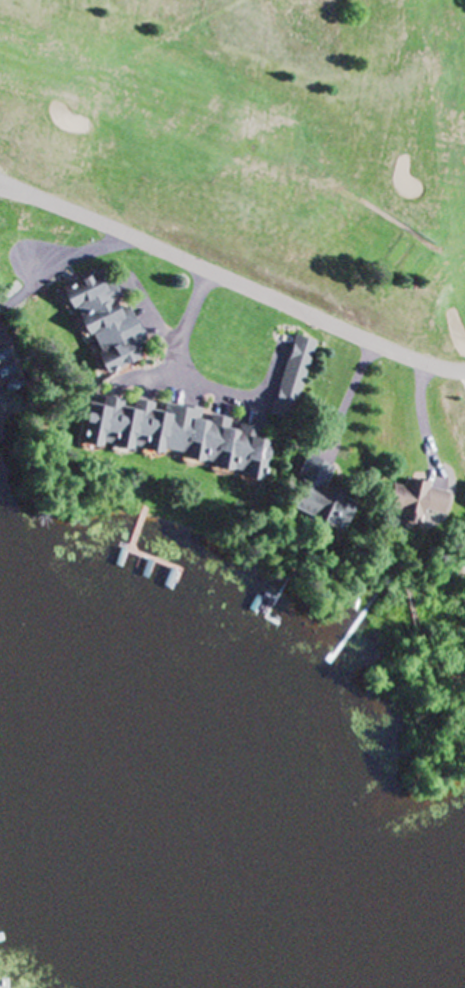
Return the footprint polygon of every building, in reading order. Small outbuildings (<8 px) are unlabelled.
[(135,360),(130,343),(135,341),(125,306),(115,309),(107,280),(97,283),(94,274),(55,285),(70,336),(82,332),(94,372),(135,360)] [(293,409),(313,341),(291,335),(271,402),(293,409)] [(267,430),(124,397),(123,402),(94,395),(91,407),(80,404),(72,438),(256,481),(267,430)] [(281,505),(333,530),(355,486),(303,461),(281,505)] [(380,508),(393,511),(392,514),(434,523),(441,489),(400,480),(398,487),(385,484),(380,508)]
